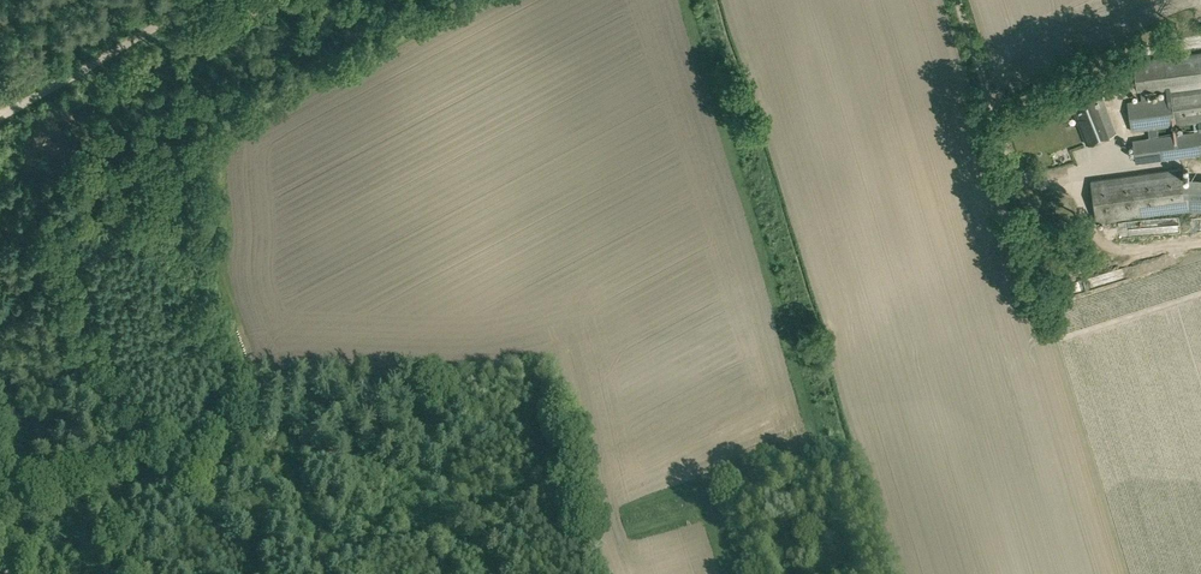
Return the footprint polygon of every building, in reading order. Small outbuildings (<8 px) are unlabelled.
[(1200,121),(1200,53),(1134,62),(1138,90),(1141,90),(1141,92),(1164,89),(1165,97),(1142,100),(1128,102),(1132,131),(1148,128),(1150,138),(1133,140),(1136,163),(1200,154),(1200,131),(1199,131),(1198,122),(1200,121)] [(1070,102),(1087,144),(1117,132),(1100,90),(1070,102)] [(1048,114),(1031,122),(1040,139),(1056,132),(1048,114)] [(1182,180),(1182,176),(1181,169),(1091,181),(1096,222),(1186,210),(1182,180)] [(1182,180),(1186,210),(1200,210),(1200,181),(1182,180)] [(1137,229),(1160,224),(1158,216),(1135,221),(1137,229)] [(1106,229),(1107,241),(1120,240),(1119,228),(1106,229)]
